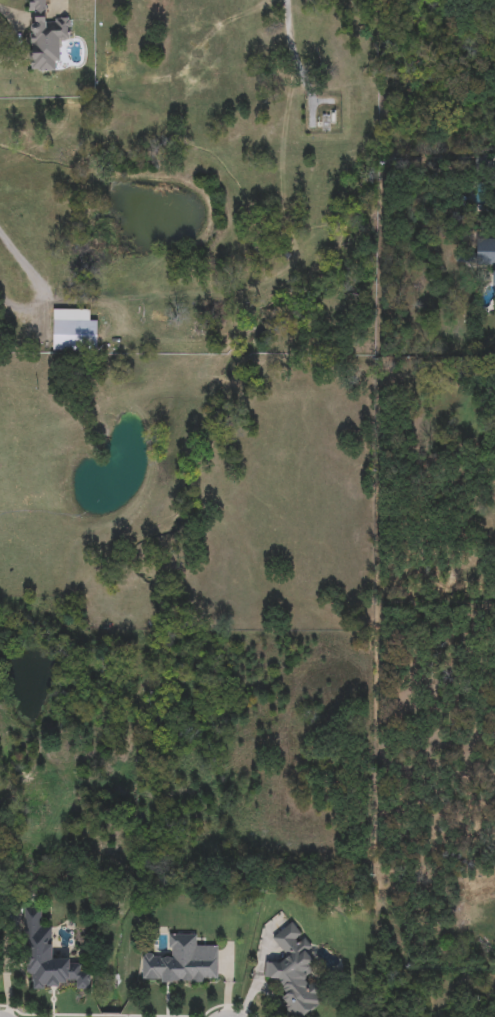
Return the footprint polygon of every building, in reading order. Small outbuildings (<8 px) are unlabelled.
[(29,13),(29,0),(46,0),(46,20),(70,20),(70,40),(59,40),(59,71),(31,71),(31,13),(29,13)] [(476,240),(494,240),(494,267),(476,267),(476,240)] [(75,351),(75,320),(97,320),(97,351),(75,351)] [(52,961),(80,961),(80,971),(90,971),(90,990),(73,990),(73,987),(26,988),(26,908),(41,908),(41,927),(52,927),(52,961)] [(324,1000),(302,1016),(292,1016),(280,1002),(286,997),(265,970),(284,955),(272,939),(293,923),(312,947),(306,952),(314,962),(309,967),(314,973),(307,979),(324,1000)] [(219,983),(142,983),(143,955),(170,955),(170,935),(197,935),(197,945),(219,945),(219,983)]
